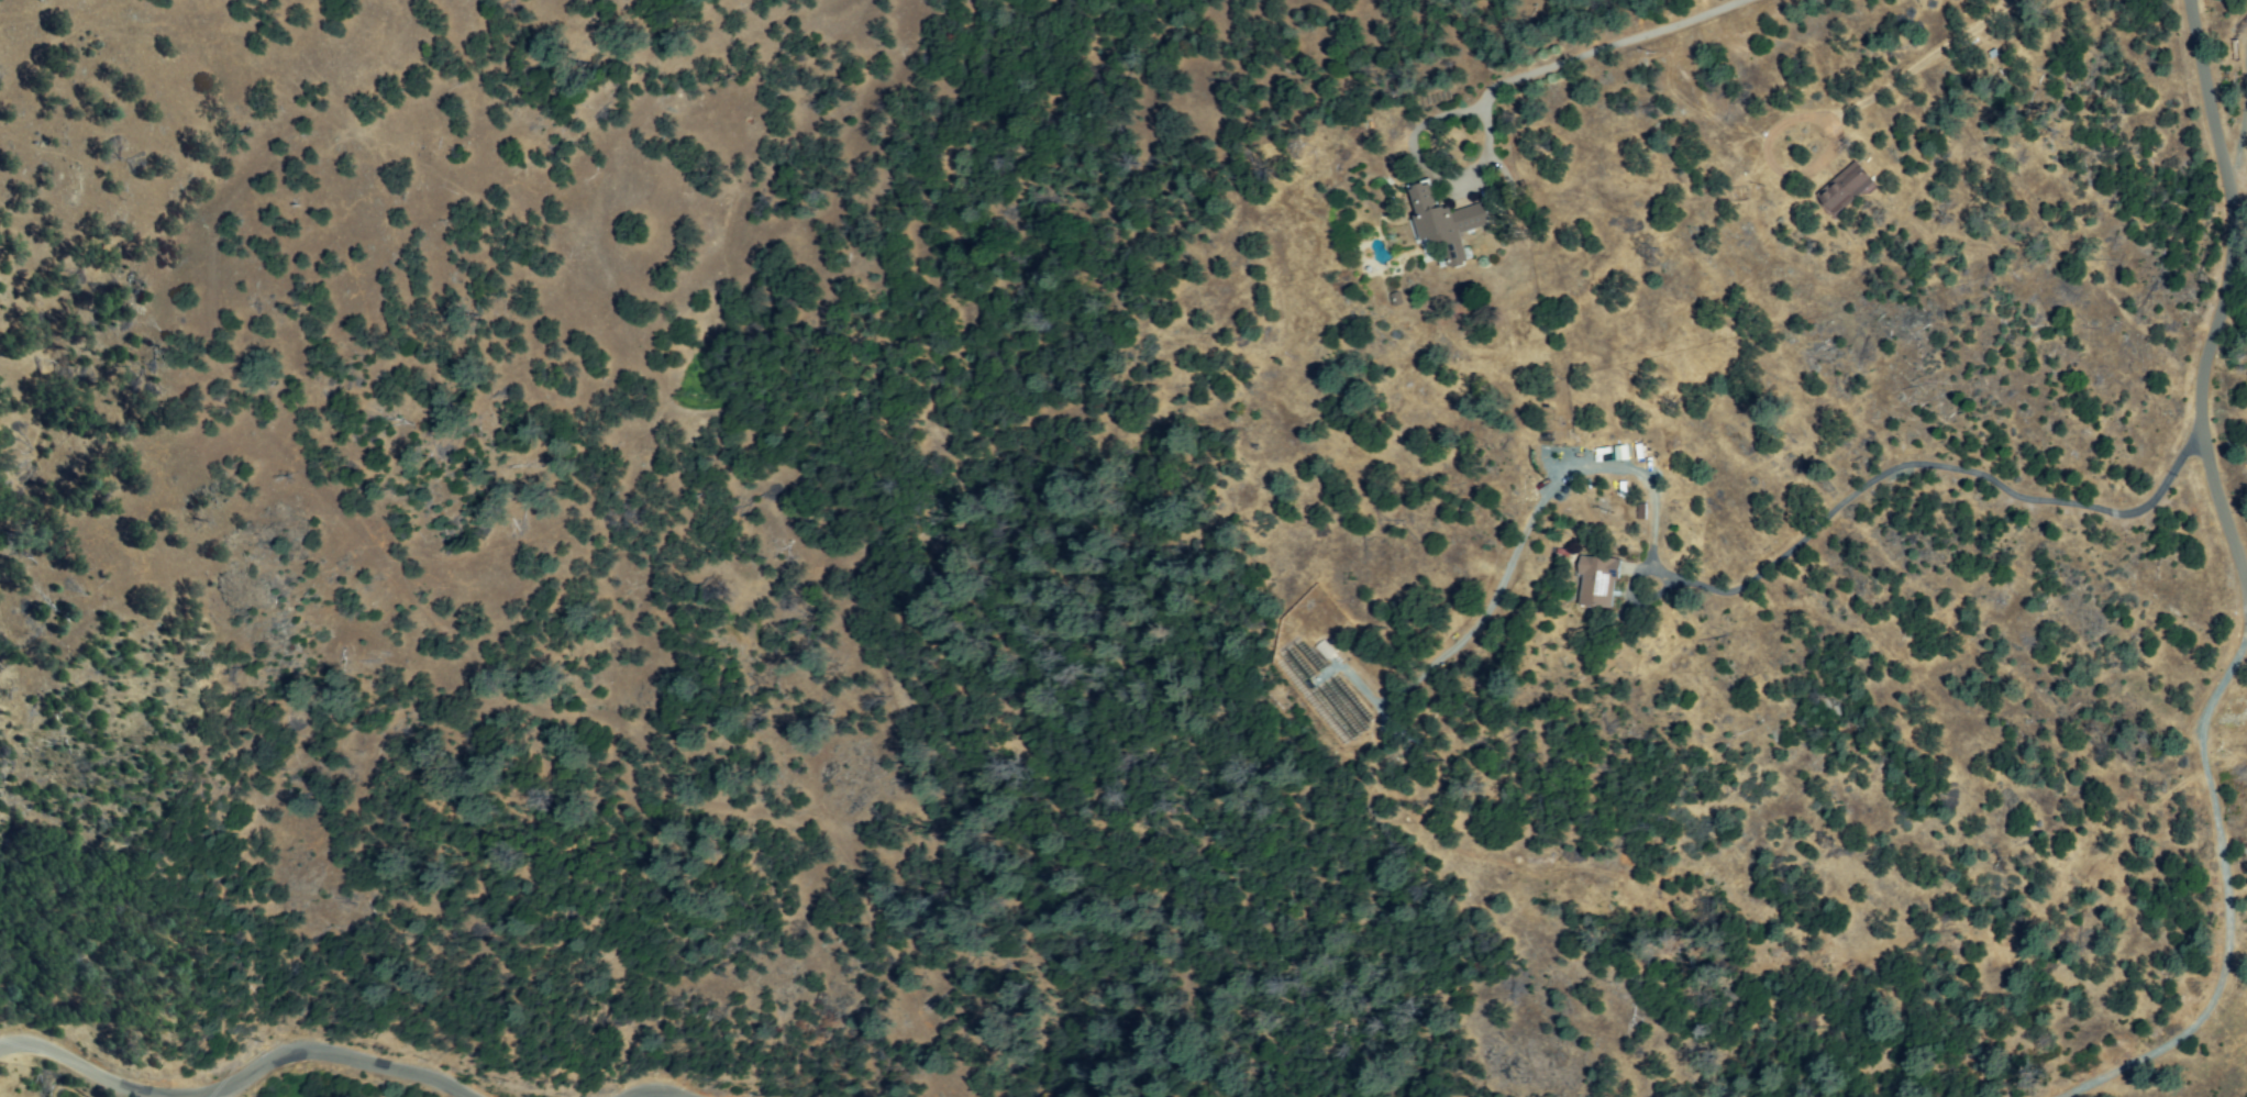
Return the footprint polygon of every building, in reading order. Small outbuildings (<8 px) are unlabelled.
[(1835,218),(1874,183),(1855,162),(1816,197),(1835,218)] [(1423,262),(1440,258),(1443,269),(1471,262),(1463,233),(1490,226),(1483,201),(1440,213),(1431,181),(1410,187),(1419,218),(1411,220),(1423,262)] [(1582,575),(1580,605),(1614,608),(1619,559),(1578,555),(1577,574),(1582,575)]
